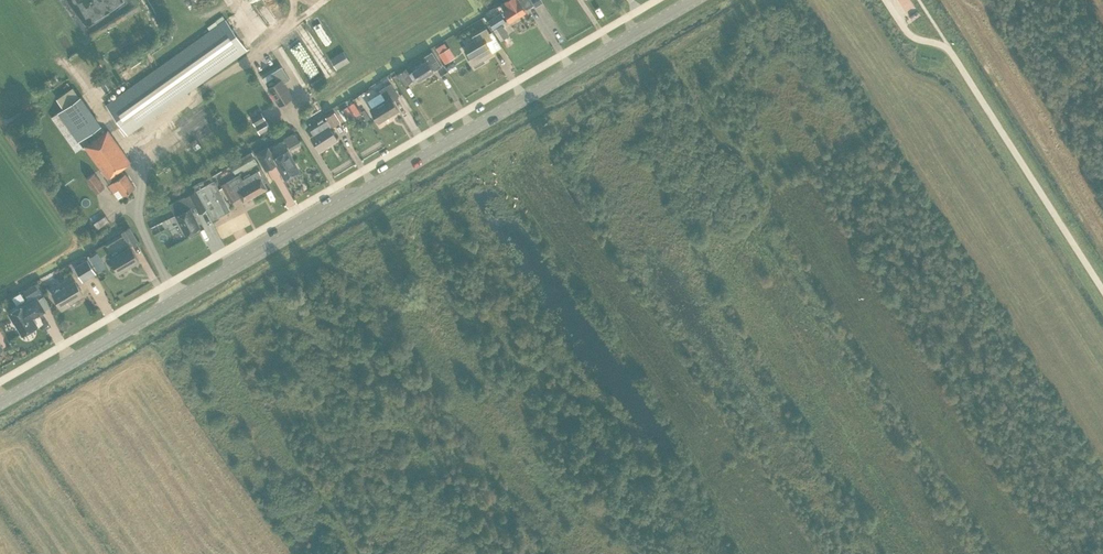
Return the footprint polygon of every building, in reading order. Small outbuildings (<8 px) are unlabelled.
[(89,23),(133,1),(133,0),(77,0),(89,23)] [(282,10),(274,0),(264,0),(262,2),(274,17),(282,10)] [(534,4),(532,0),(507,0),(505,1),(509,8),(504,11),(510,22),(525,12),(524,11),(534,4)] [(489,20),(494,29),(502,25),(502,24),(506,22),(500,13),(489,20)] [(120,128),(125,135),(246,48),(226,20),(106,105),(122,127),(120,128)] [(337,24),(327,30),(333,40),(343,34),(337,24)] [(509,35),(502,25),(494,29),(494,30),(501,40),(509,35)] [(477,43),(465,50),(475,67),(484,62),(483,59),(493,53),(487,42),(493,38),(486,28),(472,36),(477,43)] [(455,57),(450,47),(439,53),(445,63),(455,57)] [(350,61),(344,50),(330,58),(336,69),(350,61)] [(419,80),(441,66),(432,51),(424,56),(427,61),(419,65),(420,66),(413,70),(419,80)] [(279,105),(293,97),(284,83),(290,79),(282,66),(271,73),(277,82),(268,87),(279,105)] [(404,86),(413,80),(406,68),(397,74),(404,86)] [(64,72),(36,85),(39,91),(67,78),(64,72)] [(393,100),(399,96),(391,83),(380,90),(386,99),(371,109),(379,122),(399,110),(393,100)] [(80,96),(80,97),(74,88),(57,99),(63,108),(51,117),(76,152),(87,144),(83,138),(101,125),(80,96)] [(270,128),(261,111),(250,118),(259,134),(270,128)] [(211,114),(214,126),(223,124),(220,112),(211,114)] [(332,126),(340,121),(334,112),(326,117),(332,126)] [(193,133),(200,125),(194,119),(187,127),(193,133)] [(320,151),(338,140),(328,125),(321,130),(318,125),(311,130),(313,135),(310,137),(320,151)] [(112,182),(109,184),(114,192),(119,188),(124,195),(135,187),(125,173),(124,173),(120,168),(130,162),(108,130),(85,146),(107,179),(109,178),(112,182)] [(295,133),(284,139),(289,146),(299,141),(295,133)] [(276,163),(285,178),(299,170),(287,151),(274,158),(267,147),(257,154),(266,169),(276,163)] [(258,163),(251,151),(229,163),(235,173),(242,169),(244,171),(258,163)] [(240,175),(222,185),(230,200),(239,194),(244,202),(267,188),(261,177),(260,178),(256,172),(243,180),(240,175)] [(94,173),(86,178),(97,193),(104,187),(94,173)] [(203,180),(194,185),(197,190),(196,190),(206,210),(211,220),(230,210),(214,181),(206,185),(203,180)] [(278,189),(272,193),(278,204),(284,201),(278,189)] [(184,197),(170,204),(173,210),(176,215),(186,234),(201,226),(198,219),(191,207),(195,205),(199,213),(205,210),(206,210),(196,190),(195,191),(189,194),(190,195),(185,198),(184,197)] [(109,221),(106,215),(94,223),(98,228),(109,221)] [(130,245),(137,241),(137,240),(130,227),(122,232),(130,245)] [(111,258),(119,273),(139,261),(131,247),(111,258)] [(103,262),(97,252),(89,257),(95,266),(103,262)] [(96,274),(87,259),(74,267),(83,282),(96,274)] [(53,294),(62,310),(71,305),(70,303),(83,295),(75,281),(53,294)] [(15,322),(23,335),(37,326),(33,318),(45,311),(37,298),(25,305),(24,304),(9,313),(14,322),(15,322)]
